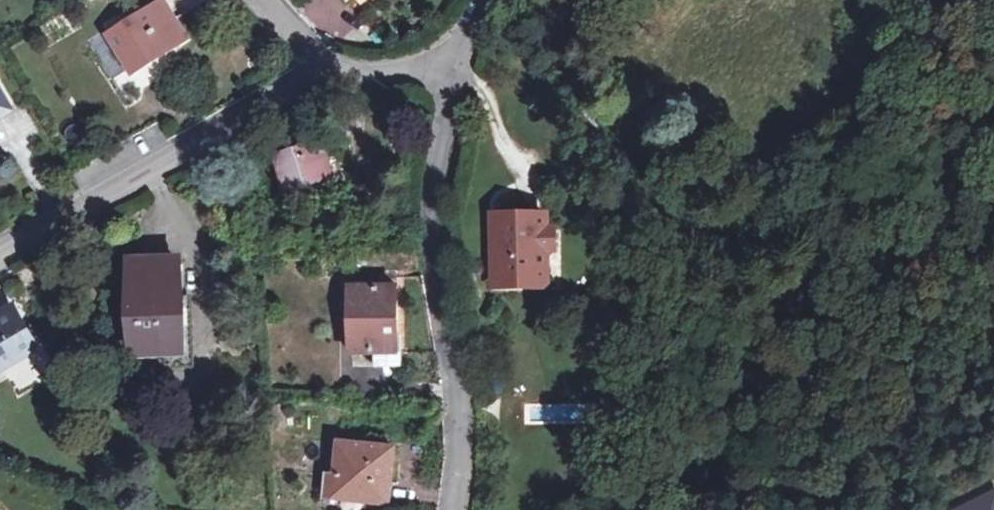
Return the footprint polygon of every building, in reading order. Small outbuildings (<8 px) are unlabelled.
[(133,74),(168,52),(188,40),(164,0),(108,35),(133,74)] [(9,109),(0,93),(0,114),(9,109)] [(330,174),(319,143),(330,141),(325,128),(273,143),(286,187),(330,174)] [(508,259),(497,259),(496,282),(527,283),(527,272),(547,273),(547,249),(554,250),(555,231),(547,230),(547,215),(509,215),(508,259)] [(508,259),(509,215),(497,215),(497,259),(508,259)] [(133,360),(186,358),(184,264),(131,266),(133,360)] [(527,272),(527,283),(547,283),(547,273),(527,272)] [(398,288),(389,288),(353,288),(353,352),(399,352),(398,288)] [(0,318),(0,372),(36,352),(12,312),(0,318)] [(338,476),(335,498),(386,504),(389,484),(394,485),(398,450),(341,444),(338,476)] [(328,474),(325,496),(335,498),(338,476),(328,474)] [(956,509),(993,509),(993,500),(990,494),(956,509)] [(386,504),(335,498),(325,496),(324,504),(379,509),(386,509),(386,504)]
